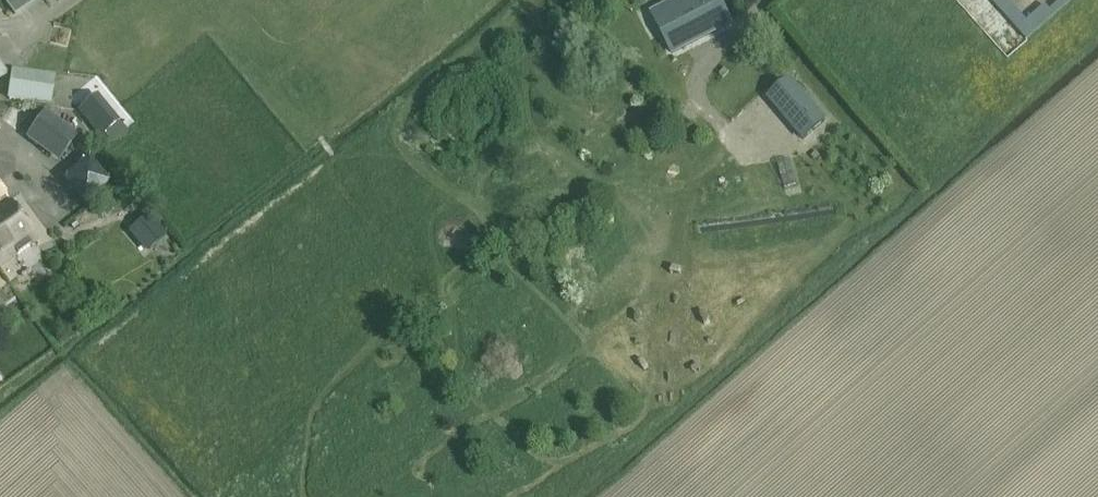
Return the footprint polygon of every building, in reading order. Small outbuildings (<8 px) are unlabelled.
[(14,14),(35,0),(4,0),(14,14)] [(719,0),(672,0),(649,12),(671,53),(731,23),(719,0)] [(1008,19),(1028,1),(1028,0),(991,0),(1008,19)] [(598,50),(589,57),(603,74),(612,66),(598,50)] [(8,74),(0,63),(0,80),(8,74)] [(7,99),(50,105),(54,76),(11,69),(7,99)] [(825,120),(790,77),(767,96),(802,139),(825,120)] [(79,116),(97,138),(120,119),(102,97),(79,116)] [(58,161),(61,158),(76,137),(44,113),(27,138),(37,146),(58,161)] [(101,204),(109,182),(94,167),(73,171),(66,190),(79,207),(101,204)] [(35,240),(7,201),(0,206),(0,266),(35,240)] [(166,236),(147,214),(128,231),(147,253),(166,236)] [(27,265),(38,281),(49,274),(38,257),(27,265)]
